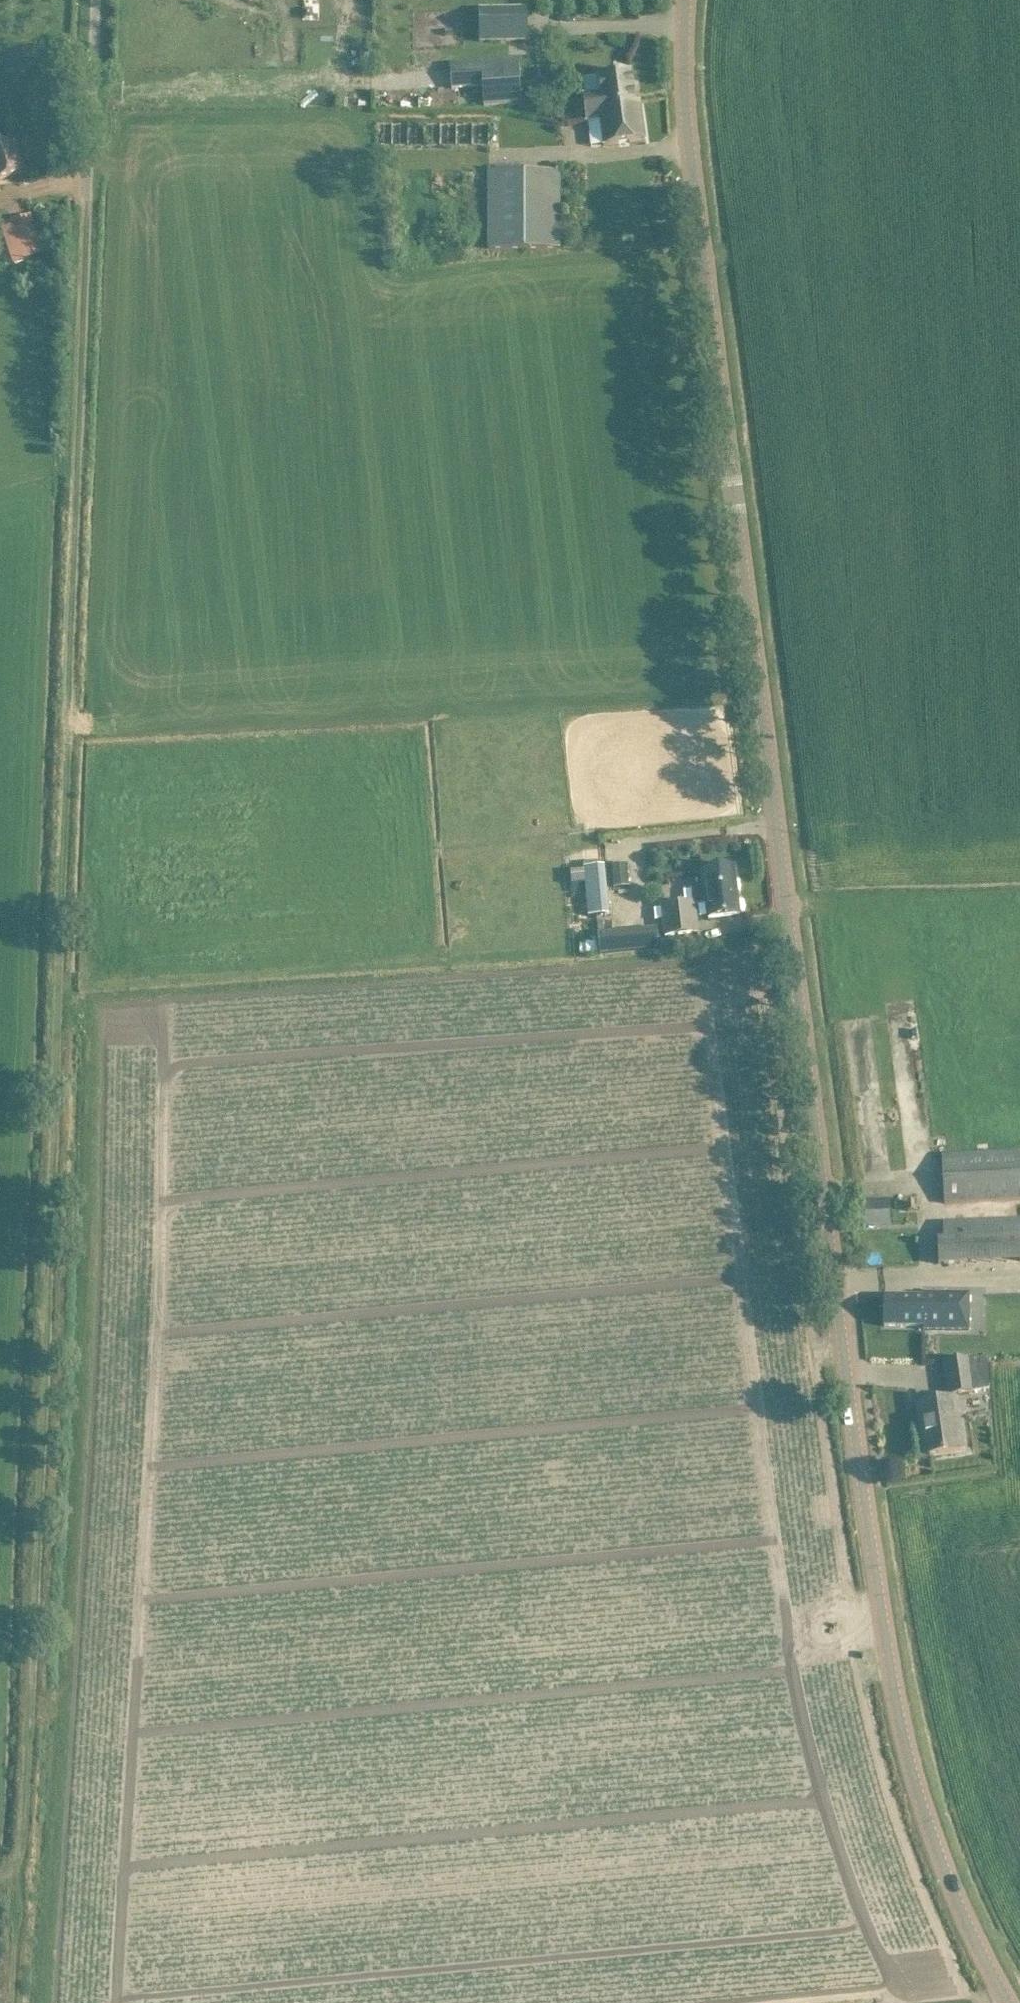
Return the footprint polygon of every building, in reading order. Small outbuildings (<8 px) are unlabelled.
[(480,43),(529,41),(528,8),(480,9),(480,43)] [(486,102),(521,99),(518,60),(452,65),(454,86),(485,85),(486,102)] [(587,94),(583,94),(584,100),(585,107),(587,123),(588,123),(591,147),(604,145),(645,140),(640,103),(635,103),(631,73),(611,75),(599,77),(585,79),(587,94)] [(375,125),(375,130),(375,150),(490,150),(490,125),(375,125)] [(22,174),(12,143),(0,147),(0,181),(22,174)] [(488,249),(540,249),(560,250),(560,172),(489,171),(488,249)] [(16,239),(7,242),(15,264),(44,255),(37,234),(32,220),(16,226),(14,223),(11,224),(16,239)] [(628,864),(612,866),(614,888),(630,887),(628,864)] [(603,916),(598,866),(584,867),(588,917),(603,916)] [(695,903),(671,906),(662,907),(665,937),(699,933),(695,906),(707,905),(709,919),(740,915),(734,867),(703,871),(705,888),(693,890),(695,903)] [(659,928),(597,933),(598,957),(661,952),(659,928)] [(962,1155),(942,1156),(945,1204),(1019,1200),(1019,1152),(962,1155)] [(943,1223),(944,1239),(938,1240),(939,1265),(1019,1262),(1019,1221),(943,1223)] [(969,1330),(969,1293),(923,1293),(923,1298),(885,1297),(885,1327),(923,1327),(923,1330),(969,1330)] [(949,1395),(973,1391),(969,1360),(945,1363),(949,1395)] [(922,1429),(926,1428),(930,1455),(962,1450),(955,1399),(918,1404),(922,1429)]
